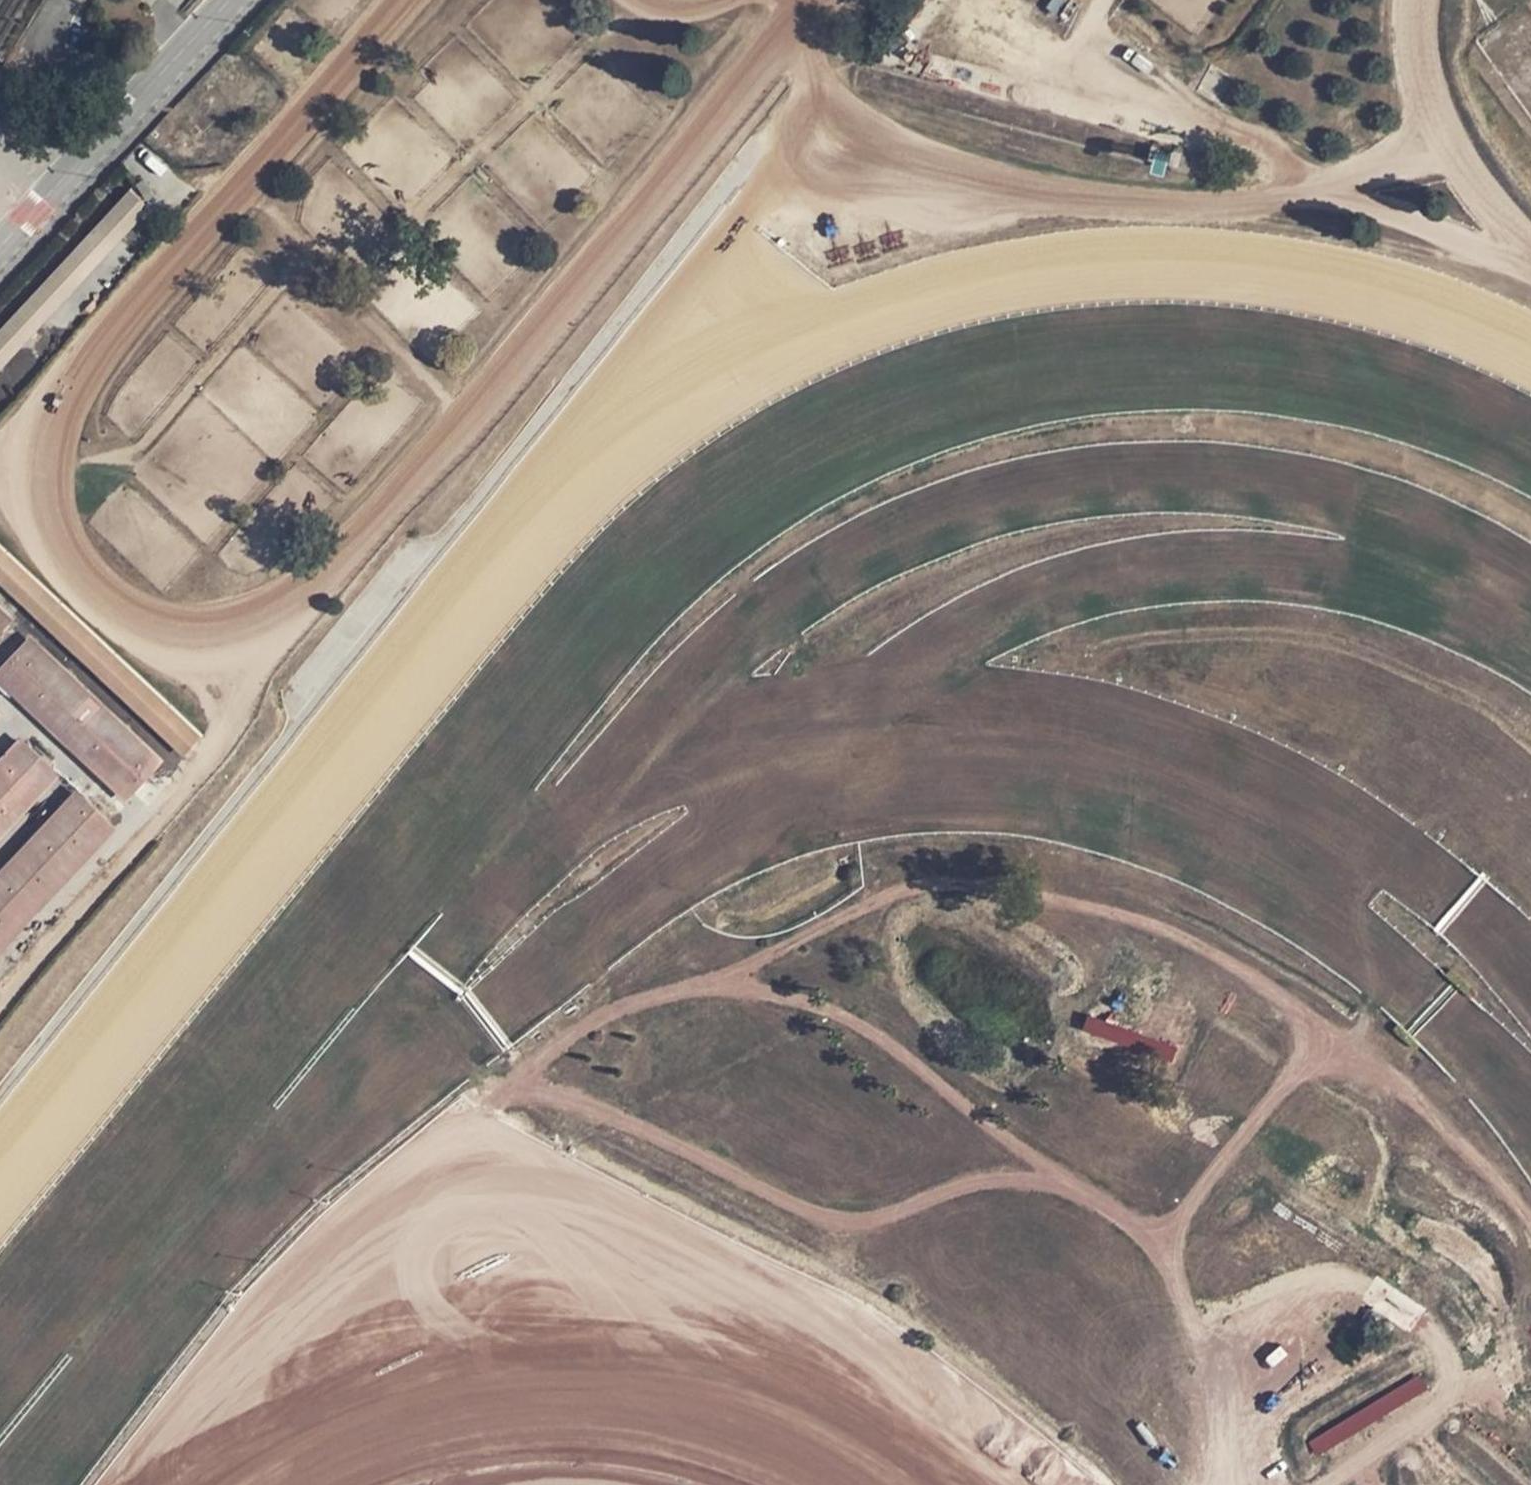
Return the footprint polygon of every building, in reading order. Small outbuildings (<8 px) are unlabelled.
[(0,327),(0,369),(150,209),(132,193),(135,189),(132,186),(0,327)] [(201,759),(214,745),(0,544),(0,570),(201,759)] [(134,792),(159,767),(25,641),(1,667),(134,792)] [(27,742),(0,771),(0,822),(53,766),(27,742)] [(83,795),(0,883),(0,934),(109,819),(83,795)] [(1086,1016),(1080,1036),(1169,1062),(1175,1042),(1086,1016)] [(1316,1457),(1428,1390),(1418,1375),(1307,1442),(1316,1457)]
